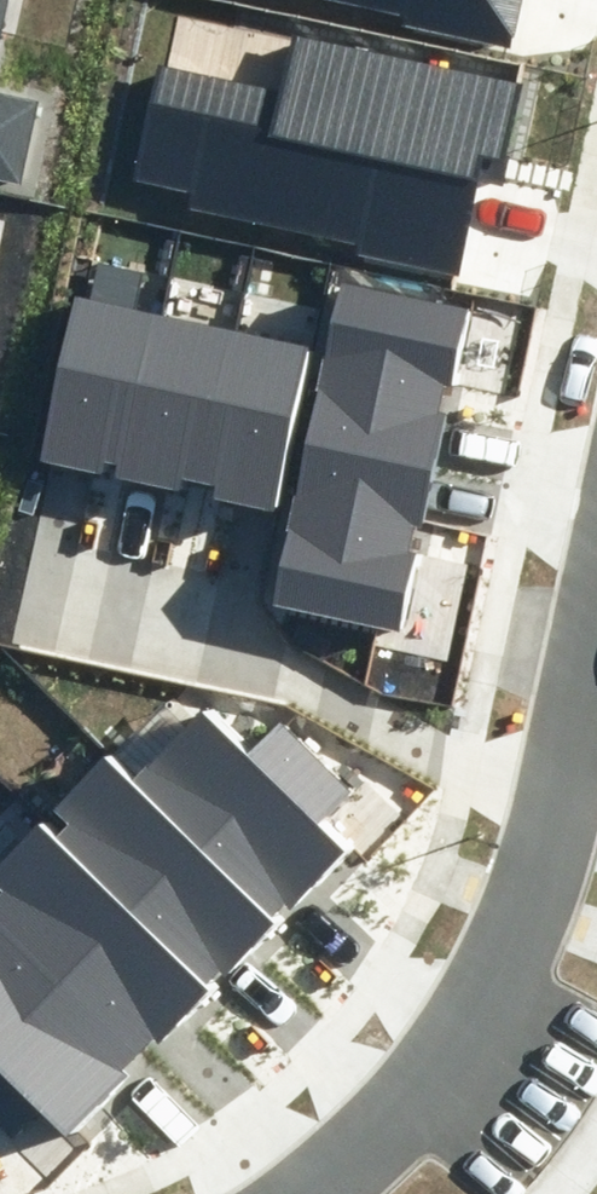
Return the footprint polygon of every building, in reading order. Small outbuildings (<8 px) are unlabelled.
[(402,26),(509,49),(520,0),(333,0),(404,15),(402,26)] [(501,158),(518,76),(291,31),(279,90),(161,66),(138,180),(195,192),(191,211),(359,245),(357,256),(456,276),(480,154),(501,158)] [(19,183),(37,103),(0,95),(0,179),(19,183)] [(132,312),(140,274),(97,265),(90,300),(75,297),(39,463),(103,476),(106,464),(118,465),(155,317),(132,312)] [(455,387),(470,310),(337,283),(305,437),(435,463),(445,415),(438,414),(444,385),(455,387)] [(235,332),(155,317),(118,465),(116,479),(182,492),(184,480),(207,485),(235,332)] [(311,350),(235,332),(207,485),(215,486),(213,499),(277,511),(311,350)] [(401,631),(435,463),(305,437),(272,606),(401,631)] [(202,710),(135,778),(279,917),(349,846),(322,820),(351,790),(281,722),(248,755),(202,710)] [(69,825),(58,836),(213,986),(279,917),(135,778),(109,752),(53,809),(69,825)] [(0,886),(155,1036),(158,1042),(213,986),(58,836),(43,821),(0,864),(0,886)] [(66,1137),(125,1076),(120,1071),(155,1036),(0,886),(0,887),(0,1072),(66,1137)]
